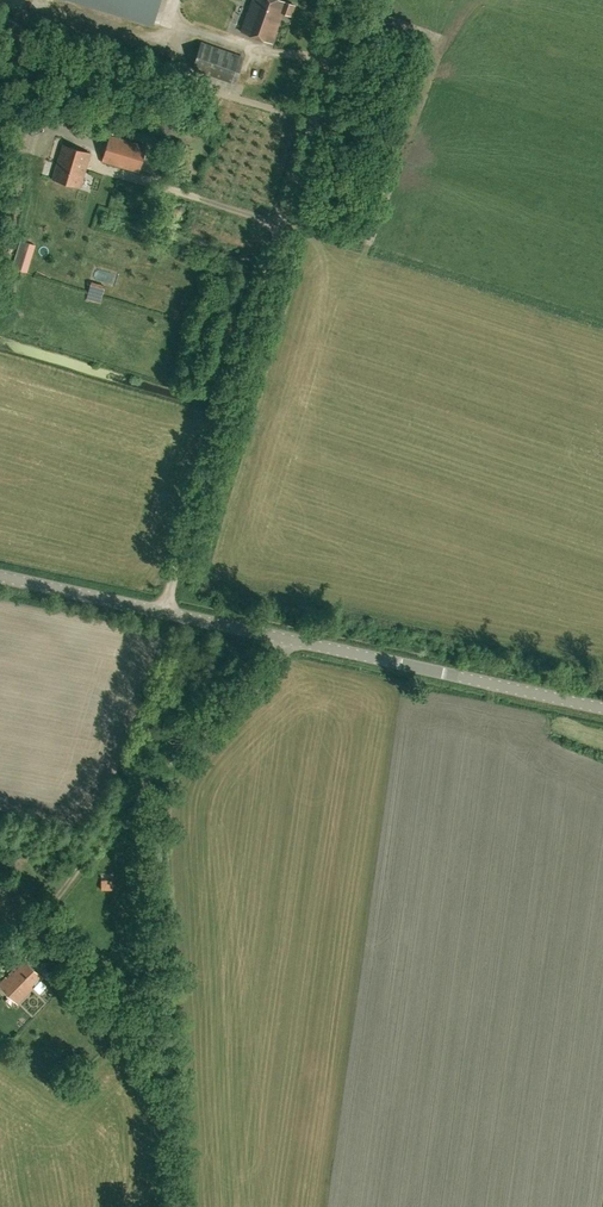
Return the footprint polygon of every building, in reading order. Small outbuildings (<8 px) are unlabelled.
[(153,29),(161,0),(55,0),(153,29)] [(272,42),(283,12),(291,15),(294,5),(281,0),(253,0),(242,32),(272,42)] [(244,57),(201,43),(193,68),(235,83),(244,57)] [(109,135),(102,161),(139,172),(147,146),(109,135)] [(90,153),(63,144),(52,179),(80,187),(90,153)] [(35,245),(20,240),(11,267),(27,272),(35,245)] [(94,285),(92,301),(106,302),(108,287),(94,285)] [(101,880),(101,889),(113,888),(113,880),(101,880)] [(43,977),(24,958),(0,983),(0,986),(17,1003),(33,987),(40,993),(47,986),(41,979),(43,977)]
